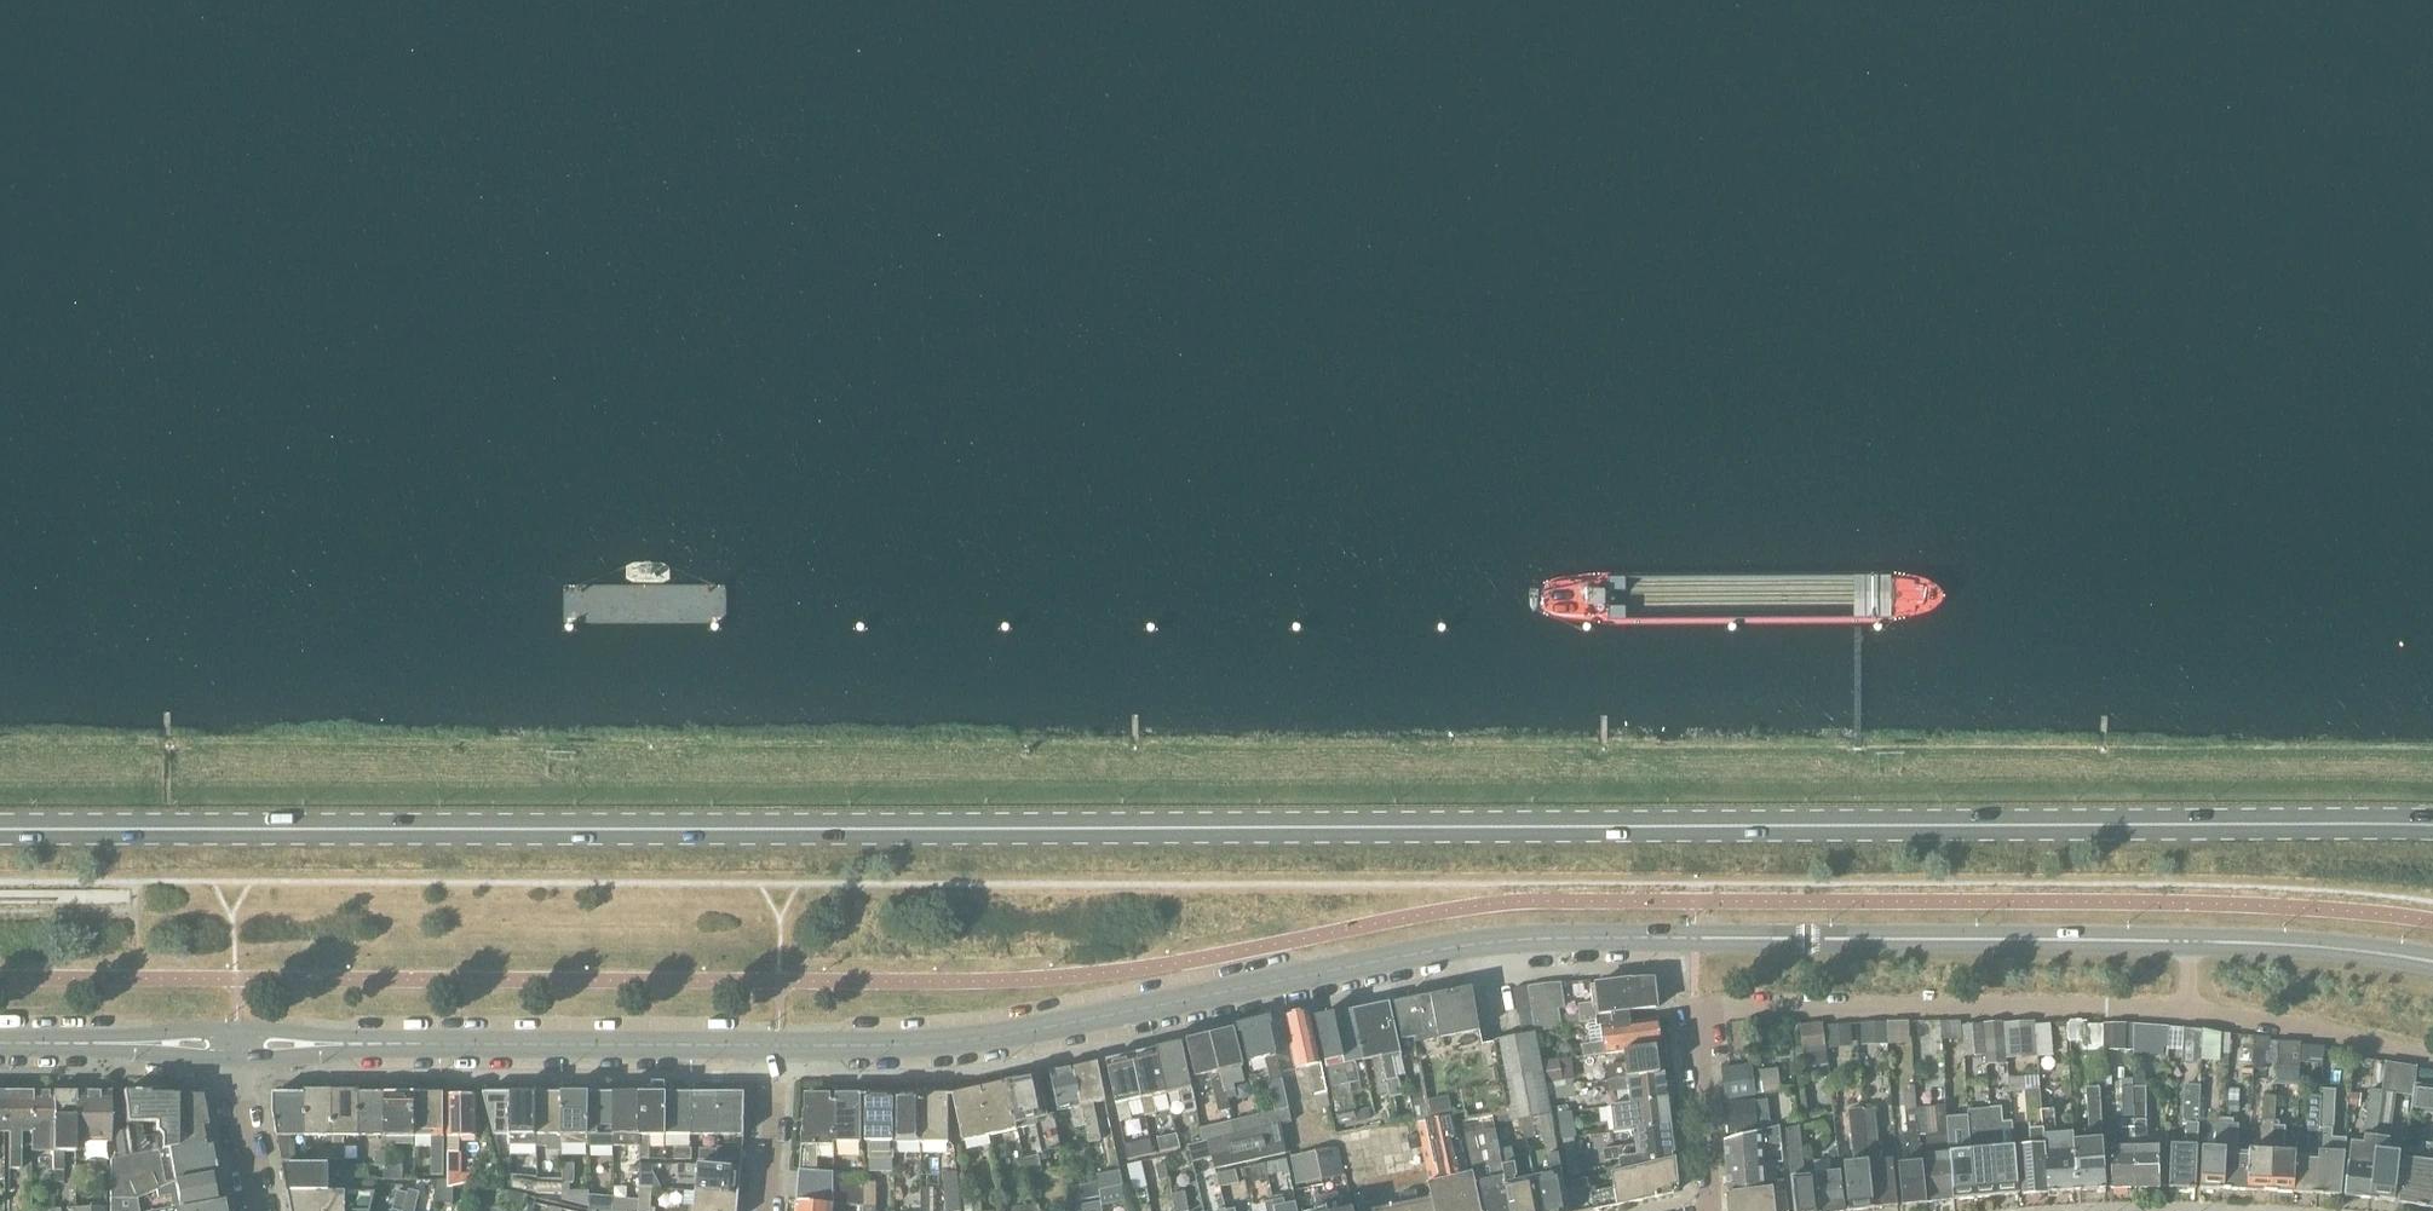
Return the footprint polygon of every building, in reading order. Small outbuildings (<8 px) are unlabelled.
[(1580,1022),(1596,1021),(1600,1020),(1599,1015),(1640,1010),(1657,1007),(1655,987),(1652,987),(1651,979),(1639,979),(1631,980),(1630,980),(1630,979),(1592,984),(1590,984),(1593,1002),(1578,1004),(1579,1013),(1560,1016),(1558,1008),(1565,1007),(1560,982),(1545,983),(1528,986),(1537,1031),(1580,1022)] [(1513,988),(1513,990),(1517,1013),(1518,1013),(1531,1011),(1527,986),(1513,988)] [(1466,1119),(1494,1114),(1508,1112),(1510,1112),(1512,1121),(1523,1119),(1550,1113),(1534,1033),(1521,1036),(1481,1043),(1473,995),(1472,988),(1435,995),(1409,1000),(1394,1002),(1402,1040),(1413,1038),(1425,1098),(1411,1100),(1414,1122),(1417,1121),(1464,1111),(1466,1119)] [(1400,1052),(1398,1041),(1390,1003),(1371,1006),(1388,1091),(1390,1097),(1402,1094),(1398,1077),(1397,1077),(1392,1054),(1400,1052)] [(1371,1006),(1353,1010),(1364,1059),(1372,1058),(1379,1093),(1388,1091),(1371,1006)] [(1353,1010),(1335,1014),(1350,1084),(1359,1082),(1355,1061),(1364,1059),(1353,1010)] [(1600,1020),(1596,1021),(1596,1026),(1601,1026),(1603,1042),(1582,1044),(1583,1056),(1624,1051),(1662,1046),(1658,1018),(1641,1020),(1640,1010),(1599,1015),(1600,1020)] [(1330,1107),(1310,1019),(1309,1011),(1284,1017),(1296,1069),(1307,1066),(1317,1110),(1330,1107)] [(1531,1011),(1518,1013),(1521,1036),(1534,1033),(1535,1033),(1531,1011)] [(1335,1014),(1316,1018),(1331,1088),(1350,1084),(1335,1014)] [(1269,1020),(1240,1027),(1249,1062),(1266,1058),(1271,1080),(1283,1077),(1269,1020)] [(1810,1022),(1799,1023),(1803,1067),(1826,1064),(1825,1050),(1824,1046),(1823,1026),(1822,1021),(1810,1022)] [(1960,1021),(1940,1021),(1940,1039),(1961,1038),(1960,1021)] [(1983,1023),(1985,1054),(1986,1059),(2006,1058),(2004,1023),(2004,1021),(1983,1023)] [(2034,1021),(2004,1023),(2006,1058),(2038,1055),(2034,1025),(2034,1021)] [(1860,1023),(1860,1024),(1861,1046),(1889,1044),(1887,1022),(1860,1023)] [(1964,1056),(1985,1054),(1983,1023),(1961,1025),(1963,1038),(1964,1056)] [(2034,1025),(2038,1055),(2053,1054),(2050,1023),(2034,1025)] [(2102,1023),(2102,1025),(2102,1049),(2133,1049),(2133,1023),(2102,1023)] [(2149,1024),(2133,1023),(2133,1049),(2133,1053),(2148,1054),(2149,1024)] [(1850,1024),(1825,1026),(1827,1047),(1852,1045),(1850,1024)] [(2102,1025),(2086,1025),(2086,1049),(2102,1049),(2102,1025)] [(1234,1028),(1211,1034),(1226,1099),(1235,1097),(1232,1084),(1244,1081),(1241,1067),(1244,1066),(1234,1028)] [(1546,1030),(1537,1031),(1538,1046),(1548,1045),(1546,1030)] [(2230,1033),(2220,1032),(2219,1053),(2228,1053),(2230,1033)] [(1187,1040),(1187,1042),(1196,1078),(1207,1075),(1217,1113),(1229,1110),(1226,1099),(1211,1034),(1187,1040)] [(2253,1035),(2252,1050),(2264,1050),(2268,1050),(2269,1041),(2269,1035),(2253,1035)] [(2276,1042),(2276,1069),(2298,1070),(2299,1042),(2277,1041),(2276,1042)] [(1197,1110),(1196,1103),(1182,1043),(1158,1048),(1168,1093),(1180,1090),(1185,1113),(1197,1110)] [(2300,1060),(2323,1061),(2324,1045),(2300,1044),(2300,1060)] [(1665,1072),(1662,1046),(1624,1051),(1626,1063),(1606,1065),(1608,1079),(1665,1072)] [(1133,1055),(1132,1055),(1142,1099),(1145,1114),(1157,1112),(1153,1096),(1168,1093),(1158,1048),(1156,1049),(1157,1049),(1133,1055)] [(2252,1050),(2252,1068),(2264,1069),(2264,1050),(2252,1050)] [(2124,1054),(2124,1065),(2133,1065),(2133,1054),(2124,1054)] [(1132,1055),(1106,1061),(1120,1120),(1132,1118),(1128,1102),(1142,1099),(1132,1055)] [(1571,1058),(1542,1062),(1545,1084),(1574,1079),(1571,1058)] [(1097,1062),(1073,1068),(1086,1124),(1090,1141),(1101,1139),(1097,1122),(1093,1103),(1106,1101),(1097,1062)] [(2382,1090),(2381,1090),(2370,1198),(2393,1200),(2399,1152),(2386,1150),(2394,1081),(2413,1084),(2413,1083),(2416,1067),(2409,1066),(2409,1067),(2395,1065),(2396,1064),(2385,1063),(2382,1090)] [(1751,1065),(1733,1067),(1722,1069),(1725,1099),(1755,1095),(1755,1094),(1753,1075),(1751,1065)] [(1758,1075),(1753,1075),(1755,1094),(1780,1091),(1779,1079),(1778,1067),(1757,1070),(1758,1075)] [(1073,1068),(1050,1073),(1058,1110),(1072,1107),(1076,1127),(1086,1124),(1073,1068)] [(2133,1070),(2133,1078),(2133,1084),(2143,1084),(2143,1070),(2133,1070)] [(1629,1088),(1631,1103),(1668,1099),(1665,1072),(1608,1079),(1609,1090),(1629,1088)] [(1007,1082),(1008,1089),(1016,1128),(1037,1125),(1044,1157),(1061,1154),(1053,1118),(1047,1119),(1038,1075),(1007,1082)] [(2426,1115),(2432,1115),(2432,1085),(2413,1083),(2413,1084),(2409,1114),(2426,1115)] [(985,1088),(980,1089),(989,1135),(1016,1131),(1016,1128),(1008,1089),(998,1091),(997,1086),(992,1084),(988,1085),(985,1088)] [(2170,1143),(2168,1186),(2197,1187),(2198,1147),(2201,1085),(2184,1084),(2183,1118),(2186,1122),(2185,1144),(2170,1143)] [(1574,1085),(1553,1088),(1555,1099),(1575,1096),(1574,1085)] [(1911,1163),(1899,1164),(1903,1204),(1926,1202),(1920,1134),(1917,1110),(1914,1085),(1904,1086),(1911,1163)] [(2075,1131),(2078,1189),(2105,1188),(2103,1146),(2100,1087),(2087,1088),(2089,1131),(2075,1131)] [(2111,1146),(2111,1187),(2136,1187),(2133,1087),(2123,1087),(2123,1119),(2123,1146),(2111,1146)] [(2133,1087),(2136,1187),(2158,1186),(2158,1145),(2146,1145),(2145,1087),(2133,1087)] [(3,1092),(3,1133),(8,1133),(8,1170),(19,1170),(19,1133),(31,1133),(32,1092),(29,1092),(29,1088),(17,1088),(17,1092),(8,1092),(3,1092)] [(989,1135),(980,1089),(977,1090),(972,1088),(967,1089),(963,1093),(964,1098),(954,1099),(962,1140),(989,1135)] [(1925,1134),(1932,1201),(1953,1199),(1944,1105),(1942,1088),(1927,1089),(1929,1107),(1933,1106),(1936,1133),(1925,1134)] [(561,1092),(561,1134),(561,1144),(587,1144),(587,1092),(575,1092),(573,1089),(565,1089),(563,1092),(561,1092)] [(590,1147),(612,1147),(612,1146),(612,1092),(610,1092),(609,1089),(601,1089),(599,1093),(587,1092),(587,1144),(590,1144),(590,1147)] [(615,1092),(612,1092),(612,1146),(639,1146),(639,1092),(627,1092),(625,1089),(617,1089),(615,1092)] [(639,1092),(639,1146),(639,1159),(649,1159),(649,1135),(664,1135),(665,1092),(663,1092),(663,1089),(650,1089),(650,1092),(639,1092)] [(718,1092),(717,1092),(716,1135),(742,1135),(743,1092),(731,1092),(731,1089),(718,1089),(718,1092)] [(2230,1089),(2230,1101),(2239,1101),(2240,1089),(2230,1089)] [(2344,1195),(2370,1198),(2381,1090),(2367,1089),(2361,1142),(2347,1141),(2344,1195)] [(482,1093),(493,1134),(510,1134),(510,1092),(507,1092),(507,1090),(495,1090),(495,1093),(482,1093)] [(2043,1109),(2042,1095),(2042,1090),(2030,1090),(2033,1146),(2022,1147),(2024,1192),(2048,1191),(2043,1109)] [(132,1155),(141,1153),(175,1146),(175,1096),(175,1095),(170,1095),(165,1095),(164,1092),(155,1092),(153,1094),(148,1095),(148,1092),(146,1092),(137,1092),(131,1091),(131,1092),(123,1092),(122,1091),(127,1128),(132,1155)] [(53,1092),(32,1092),(31,1133),(31,1151),(53,1151),(53,1133),(53,1092)] [(53,1133),(53,1151),(53,1182),(63,1182),(63,1152),(75,1152),(75,1151),(75,1092),(53,1092),(53,1133)] [(75,1092),(75,1151),(82,1151),(82,1141),(110,1141),(111,1092),(75,1092)] [(305,1137),(305,1092),(273,1092),(273,1112),(282,1159),(294,1159),(294,1142),(290,1142),(290,1137),(305,1137)] [(330,1092),(305,1092),(305,1137),(330,1137),(330,1092)] [(356,1138),(356,1093),(356,1092),(330,1092),(330,1137),(356,1138)] [(510,1146),(535,1146),(536,1146),(536,1134),(536,1092),(510,1092),(510,1134),(510,1146)] [(561,1092),(536,1092),(536,1134),(536,1146),(547,1146),(546,1134),(561,1134),(561,1092)] [(691,1092),(665,1092),(664,1135),(691,1135),(691,1092)] [(691,1092),(691,1135),(716,1135),(717,1092),(691,1092)] [(798,1171),(798,1172),(799,1172),(800,1170),(819,1172),(831,1173),(832,1145),(833,1095),(828,1095),(824,1092),(818,1092),(814,1095),(814,1101),(804,1100),(804,1113),(803,1113),(803,1132),(802,1132),(801,1145),(800,1145),(798,1171)] [(836,1095),(833,1095),(832,1145),(860,1145),(860,1101),(850,1100),(851,1095),(847,1092),(841,1093),(836,1095)] [(875,1100),(865,1100),(865,1145),(895,1145),(895,1100),(895,1095),(888,1095),(885,1092),(879,1092),(875,1095),(875,1100)] [(2350,1092),(2349,1104),(2358,1106),(2360,1093),(2350,1092)] [(384,1093),(356,1093),(356,1138),(384,1138),(384,1093)] [(414,1138),(414,1093),(384,1093),(384,1138),(414,1138)] [(443,1175),(442,1093),(414,1093),(414,1138),(431,1139),(430,1175),(443,1175)] [(447,1096),(447,1137),(474,1136),(474,1096),(472,1096),(472,1093),(465,1093),(458,1093),(458,1096),(447,1096)] [(895,1095),(895,1100),(895,1145),(910,1145),(921,1145),(921,1143),(920,1095),(918,1095),(918,1093),(904,1093),(904,1095),(895,1095)] [(920,1095),(921,1143),(949,1143),(949,1102),(950,1102),(950,1101),(950,1095),(940,1096),(940,1093),(926,1093),(926,1096),(922,1096),(922,1095),(920,1095)] [(2340,1194),(2342,1154),(2343,1140),(2328,1139),(2331,1093),(2320,1093),(2320,1096),(2315,1193),(2340,1194)] [(2294,1152),(2292,1191),(2315,1193),(2320,1096),(2306,1095),(2305,1125),(2306,1127),(2306,1152),(2294,1152)] [(175,1146),(208,1140),(200,1096),(175,1096),(175,1146)] [(2250,1150),(2248,1189),(2269,1190),(2272,1121),(2273,1096),(2261,1096),(2258,1150),(2250,1150)] [(1671,1125),(1668,1099),(1631,1103),(1611,1105),(1614,1132),(1634,1130),(1634,1129),(1671,1125)] [(1755,1101),(1725,1102),(1724,1102),(1726,1133),(1756,1131),(1755,1101)] [(2230,1101),(2229,1111),(2239,1111),(2240,1101),(2239,1101),(2230,1101)] [(1975,1197),(1970,1151),(1960,1152),(1955,1104),(1944,1105),(1953,1199),(1975,1197)] [(1290,1107),(1259,1114),(1262,1128),(1280,1124),(1294,1121),(1290,1107)] [(1861,1109),(1861,1107),(1847,1108),(1854,1164),(1842,1165),(1848,1210),(1873,1208),(1861,1109)] [(1988,1108),(1996,1195),(2018,1193),(2013,1147),(2002,1148),(1998,1107),(1988,1108)] [(1355,1116),(1354,1108),(1335,1111),(1337,1120),(1355,1116)] [(1370,1118),(1368,1108),(1355,1111),(1357,1120),(1370,1118)] [(1861,1109),(1873,1208),(1898,1205),(1893,1165),(1892,1159),(1880,1161),(1874,1108),(1861,1109)] [(1970,1151),(1975,1197),(1996,1195),(1988,1108),(1976,1109),(1980,1150),(1970,1151)] [(2056,1108),(2043,1109),(2048,1191),(2074,1189),(2071,1132),(2057,1132),(2056,1108)] [(1392,1111),(1384,1113),(1386,1122),(1395,1120),(1392,1111)] [(1474,1182),(1462,1120),(1466,1119),(1464,1111),(1417,1121),(1432,1196),(1435,1210),(1481,1210),(1474,1182)] [(1562,1139),(1562,1138),(1574,1137),(1575,1137),(1571,1111),(1557,1113),(1562,1139)] [(1494,1114),(1511,1210),(1540,1210),(1529,1154),(1515,1156),(1513,1148),(1511,1148),(1506,1119),(1509,1119),(1508,1112),(1494,1114)] [(1529,1154),(1540,1210),(1569,1210),(1563,1180),(1550,1113),(1523,1119),(1526,1138),(1542,1136),(1545,1151),(1529,1154)] [(1232,1121),(1235,1134),(1262,1128),(1259,1114),(1232,1121)] [(1474,1182),(1481,1210),(1511,1210),(1494,1114),(1466,1119),(1462,1120),(1474,1182)] [(2215,1148),(2202,1147),(2200,1187),(2226,1188),(2229,1119),(2217,1118),(2215,1148)] [(2233,1119),(2229,1119),(2226,1188),(2248,1189),(2250,1150),(2238,1149),(2239,1124),(2233,1124),(2233,1119)] [(1205,1141),(1209,1140),(1235,1134),(1232,1121),(1201,1128),(1205,1141)] [(2272,1121),(2269,1190),(2292,1191),(2294,1152),(2282,1151),(2283,1126),(2277,1126),(2277,1122),(2272,1121)] [(1262,1128),(1235,1134),(1209,1140),(1213,1157),(1216,1168),(1286,1153),(1280,1124),(1262,1128)] [(1634,1129),(1634,1130),(1636,1144),(1602,1148),(1604,1160),(1623,1158),(1624,1168),(1672,1158),(1671,1152),(1674,1152),(1671,1125),(1634,1129)] [(1725,1140),(1727,1166),(1764,1164),(1763,1146),(1781,1145),(1779,1126),(1762,1131),(1725,1140)] [(119,1158),(132,1155),(127,1128),(115,1130),(119,1158)] [(1815,1174),(1804,1175),(1801,1149),(1799,1149),(1797,1128),(1785,1129),(1793,1198),(1794,1210),(1820,1210),(1815,1174)] [(1161,1151),(1180,1147),(1177,1133),(1158,1138),(1161,1151)] [(1579,1169),(1574,1137),(1562,1138),(1567,1170),(1579,1169)] [(1128,1159),(1153,1153),(1150,1139),(1125,1145),(1128,1159)] [(136,1197),(174,1184),(213,1176),(211,1169),(214,1168),(213,1162),(212,1162),(208,1140),(175,1146),(141,1153),(132,1155),(119,1158),(110,1160),(110,1209),(110,1210),(139,1210),(136,1197)] [(1192,1162),(1213,1157),(1209,1140),(1205,1141),(1187,1145),(1188,1150),(1189,1150),(1192,1162)] [(2403,1161),(2398,1201),(2417,1204),(2417,1205),(2419,1205),(2420,1201),(2424,1202),(2423,1206),(2425,1206),(2432,1208),(2432,1144),(2420,1142),(2418,1155),(2404,1153),(2403,1161)] [(330,1146),(330,1149),(330,1160),(342,1160),(342,1146),(330,1146)] [(1318,1151),(1323,1179),(1345,1174),(1339,1146),(1318,1151)] [(716,1147),(716,1149),(716,1161),(740,1163),(741,1148),(716,1147)] [(674,1159),(691,1160),(691,1148),(675,1148),(674,1159)] [(716,1161),(716,1149),(700,1148),(699,1160),(716,1161)] [(330,1160),(330,1149),(315,1149),(315,1160),(330,1160)] [(1838,1165),(1836,1149),(1827,1152),(1830,1172),(1815,1174),(1820,1210),(1844,1210),(1838,1165)] [(1298,1185),(1308,1183),(1323,1179),(1318,1151),(1292,1156),(1298,1185)] [(448,1186),(452,1186),(470,1182),(470,1173),(462,1173),(462,1152),(447,1152),(448,1180),(448,1186)] [(383,1153),(375,1153),(374,1165),(383,1166),(383,1153)] [(1042,1171),(1038,1155),(1023,1158),(1027,1174),(1042,1171)] [(1624,1168),(1610,1171),(1614,1188),(1590,1192),(1586,1175),(1563,1180),(1569,1210),(1585,1210),(1673,1194),(1678,1186),(1675,1158),(1672,1158),(1624,1168)] [(1287,1160),(1265,1165),(1267,1176),(1281,1173),(1282,1176),(1290,1174),(1287,1160)] [(1142,1162),(1129,1165),(1134,1187),(1147,1184),(1146,1181),(1142,1162)] [(505,1185),(512,1187),(511,1174),(511,1163),(500,1166),(505,1185)] [(696,1191),(738,1194),(740,1168),(698,1164),(682,1163),(681,1174),(697,1175),(696,1191)] [(1156,1165),(1159,1179),(1169,1177),(1166,1163),(1156,1165)] [(1728,1192),(1765,1188),(1764,1164),(1727,1166),(1728,1192)] [(287,1193),(328,1192),(328,1165),(281,1165),(287,1193)] [(383,1165),(383,1167),(383,1180),(400,1180),(400,1165),(383,1165)] [(638,1188),(651,1189),(661,1189),(653,1172),(653,1165),(638,1165),(638,1188)] [(1250,1167),(1253,1182),(1268,1179),(1267,1176),(1265,1165),(1250,1167)] [(1095,1174),(1097,1183),(1098,1189),(1122,1185),(1119,1169),(1095,1174)] [(796,1200),(831,1203),(831,1183),(831,1173),(819,1172),(800,1170),(799,1172),(798,1172),(797,1190),(796,1199),(796,1200)] [(1217,1174),(1221,1187),(1238,1183),(1235,1171),(1217,1174)] [(945,1210),(959,1210),(955,1172),(942,1173),(945,1210)] [(538,1193),(537,1177),(537,1176),(511,1174),(512,1187),(538,1193)] [(213,1176),(174,1184),(178,1206),(220,1198),(217,1186),(214,1183),(213,1176)] [(354,1193),(374,1193),(374,1176),(355,1176),(354,1193)] [(538,1193),(561,1193),(561,1181),(561,1178),(537,1177),(538,1193)] [(1073,1178),(1066,1180),(1070,1203),(1086,1199),(1083,1187),(1082,1185),(1075,1187),(1073,1178)] [(448,1180),(436,1180),(432,1195),(452,1200),(452,1186),(448,1186),(448,1180)] [(561,1199),(587,1205),(587,1194),(587,1190),(568,1189),(568,1182),(561,1181),(561,1193),(561,1199)] [(863,1182),(863,1183),(863,1204),(863,1205),(875,1205),(874,1182),(863,1182)] [(831,1183),(831,1203),(863,1204),(863,1183),(831,1183)] [(1097,1183),(1083,1187),(1086,1199),(1099,1196),(1098,1189),(1097,1183)] [(1122,1185),(1098,1189),(1099,1196),(1100,1201),(1100,1204),(1125,1199),(1122,1185)] [(923,1210),(933,1210),(933,1187),(923,1187),(923,1210)] [(1765,1188),(1728,1192),(1729,1210),(1788,1210),(1787,1198),(1774,1200),(1773,1187),(1765,1188)] [(638,1210),(655,1210),(650,1209),(651,1189),(638,1188),(638,1198),(638,1210)] [(419,1192),(408,1189),(407,1194),(403,1210),(415,1210),(419,1192)] [(526,1195),(509,1190),(508,1196),(511,1202),(519,1204),(524,1201),(526,1195)] [(1353,1208),(1341,1210),(1337,1190),(1326,1193),(1330,1210),(1354,1210),(1353,1208)] [(1411,1210),(1435,1210),(1432,1196),(1417,1199),(1415,1190),(1407,1192),(1411,1210)] [(407,1194),(396,1191),(391,1210),(403,1210),(407,1194)] [(738,1194),(696,1191),(695,1207),(684,1206),(683,1210),(737,1210),(738,1194)] [(1176,1210),(1188,1210),(1185,1191),(1172,1194),(1176,1210)] [(291,1210),(370,1210),(374,1193),(354,1193),(328,1192),(287,1193),(291,1210)] [(1383,1206),(1369,1209),(1366,1192),(1356,1194),(1359,1210),(1384,1210),(1383,1206)] [(1407,1192),(1399,1193),(1401,1202),(1383,1206),(1384,1210),(1411,1210),(1407,1192)] [(1326,1193),(1315,1195),(1319,1210),(1330,1210),(1326,1193)] [(600,1209),(612,1210),(612,1196),(612,1195),(587,1194),(587,1205),(587,1210),(592,1210),(594,1210),(595,1208),(600,1209)] [(1274,1210),(1297,1210),(1295,1202),(1284,1203),(1283,1194),(1271,1196),(1273,1203),(1274,1210)] [(615,1210),(638,1210),(638,1198),(612,1196),(612,1210),(615,1210)] [(980,1197),(963,1198),(964,1210),(982,1210),(980,1197)] [(795,1210),(830,1210),(831,1203),(796,1200),(795,1210)] [(221,1202),(173,1210),(173,1208),(153,1210),(223,1210),(221,1202)] [(1273,1203),(1264,1204),(1265,1210),(1274,1210),(1273,1203)]
